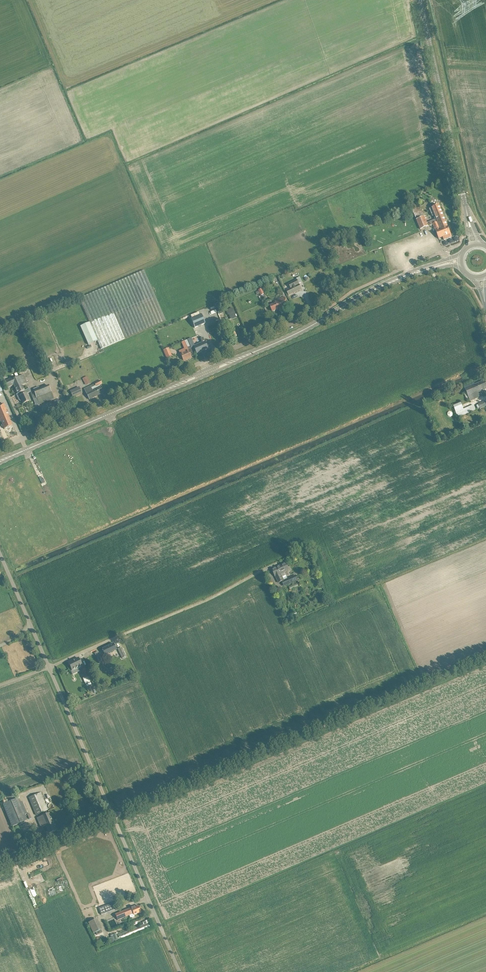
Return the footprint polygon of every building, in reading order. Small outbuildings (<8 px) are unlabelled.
[(446,223),(442,212),(439,205),(429,209),(432,216),(433,215),(435,220),(430,222),(431,225),(433,224),(439,239),(443,237),(444,240),(452,237),(447,226),(446,223)] [(416,217),(424,215),(421,207),(413,210),(416,217)] [(427,227),(424,217),(416,219),(420,229),(427,227)] [(166,321),(144,270),(79,299),(101,349),(166,321)] [(302,289),(299,283),(302,282),(300,277),(296,279),(297,280),(289,284),(291,288),(286,290),(289,295),(302,289)] [(289,307),(287,302),(285,297),(275,301),(276,303),(270,306),(272,312),(278,309),(279,311),(289,307)] [(201,314),(191,319),(194,328),(205,323),(201,314)] [(234,328),(232,324),(233,323),(232,319),(231,320),(226,321),(229,328),(227,328),(231,338),(236,336),(234,328)] [(97,340),(89,322),(81,326),(88,344),(97,340)] [(208,348),(206,344),(203,337),(200,339),(202,343),(194,347),(195,348),(197,353),(208,348)] [(193,354),(192,351),(187,340),(184,341),(188,350),(184,352),(183,351),(180,353),(183,361),(192,358),(191,355),(193,354)] [(163,350),(167,358),(173,355),(169,347),(163,350)] [(14,385),(18,394),(25,391),(22,386),(27,384),(23,375),(15,379),(14,378),(5,382),(8,388),(14,385)] [(103,393),(99,385),(102,384),(101,381),(95,384),(85,389),(89,400),(103,393)] [(485,389),(485,383),(485,381),(475,385),(474,382),(469,384),(464,387),(470,401),(482,396),(480,392),(485,389)] [(51,393),(49,386),(34,392),(36,397),(33,398),(34,400),(37,398),(51,393)] [(82,394),(80,387),(71,391),(74,398),(82,394)] [(25,391),(18,394),(16,395),(19,401),(21,401),(22,401),(24,404),(29,401),(26,394),(30,392),(31,392),(30,388),(25,391)] [(461,403),(454,405),(458,417),(465,414),(476,410),(474,405),(464,409),(461,403)] [(8,414),(3,404),(0,405),(0,420),(1,422),(4,429),(12,426),(9,419),(10,418),(8,414)] [(280,574),(289,570),(286,563),(272,569),(275,576),(276,576),(279,583),(283,581),(280,574)] [(298,580),(296,576),(287,579),(289,584),(298,580)] [(296,612),(287,615),(289,620),(298,616),(296,612)] [(116,650),(116,648),(114,644),(102,649),(105,655),(116,650)] [(126,657),(122,647),(118,649),(122,659),(126,657)] [(103,662),(101,657),(98,651),(95,653),(97,659),(100,663),(103,662)] [(82,666),(78,658),(68,663),(72,670),(82,666)] [(87,669),(80,671),(83,678),(89,676),(87,669)] [(47,810),(40,793),(29,798),(36,815),(47,810)] [(4,805),(13,826),(27,820),(18,799),(4,805)] [(56,830),(52,821),(49,813),(38,817),(42,827),(46,826),(49,834),(56,830)] [(26,822),(19,825),(19,827),(21,827),(24,833),(29,830),(26,822)] [(57,869),(29,878),(31,885),(52,878),(52,877),(59,875),(57,869)] [(113,903),(99,908),(101,915),(115,910),(113,903)] [(137,914),(141,912),(139,906),(136,907),(135,906),(131,908),(115,915),(118,920),(133,914),(134,915),(137,914)] [(110,928),(117,926),(115,919),(108,921),(110,928)] [(123,933),(124,934),(121,936),(122,938),(136,932),(135,930),(131,932),(130,930),(123,933)]
